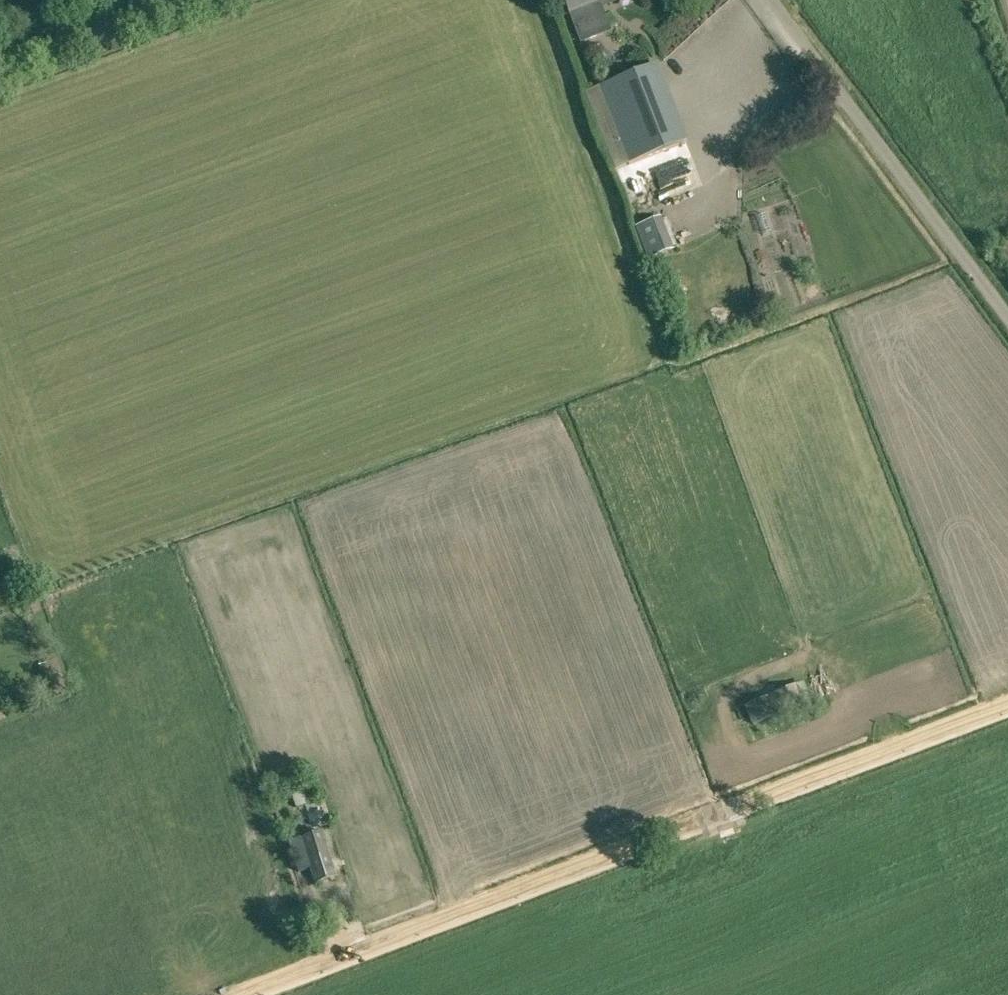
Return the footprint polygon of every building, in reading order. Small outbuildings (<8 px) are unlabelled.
[(570,14),(580,43),(610,32),(599,3),(606,0),(565,0),(570,14)] [(857,72),(869,66),(862,54),(851,61),(857,72)] [(687,143),(657,66),(599,89),(629,165),(687,143)] [(752,725),(803,704),(795,685),(744,707),(752,725)] [(322,833),(312,836),(301,840),(315,884),(337,877),(322,833)]
